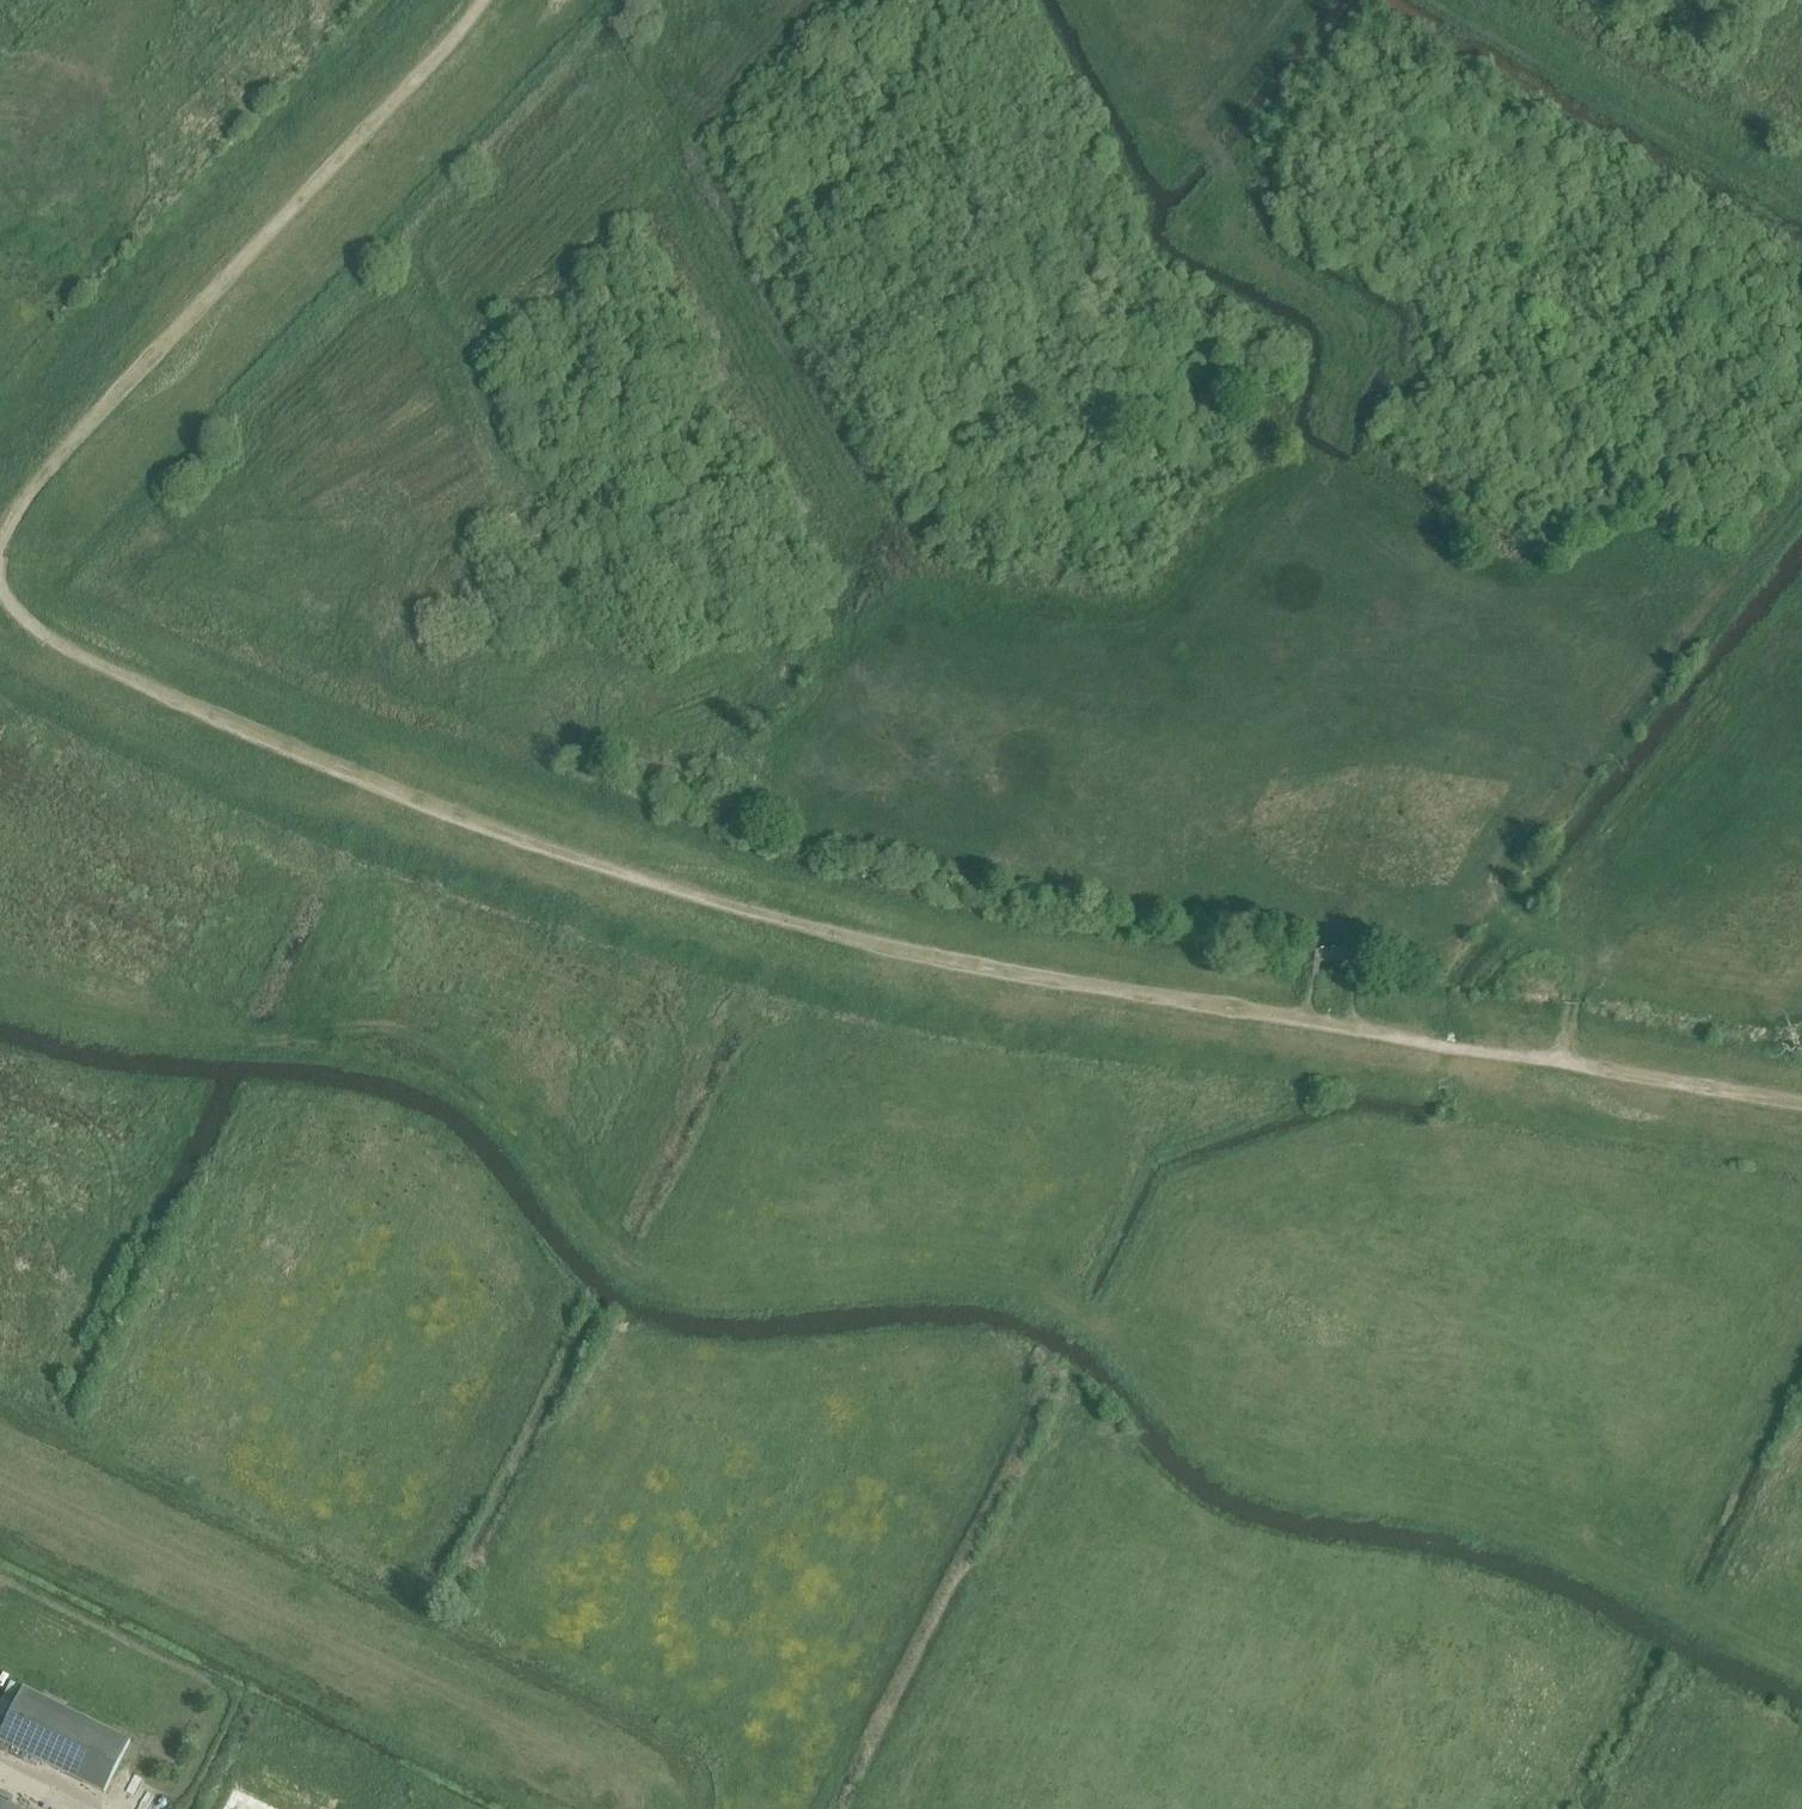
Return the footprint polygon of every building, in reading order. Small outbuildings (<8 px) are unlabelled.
[(106,1795),(132,1741),(25,1688),(0,1738),(0,1743),(106,1795)]
